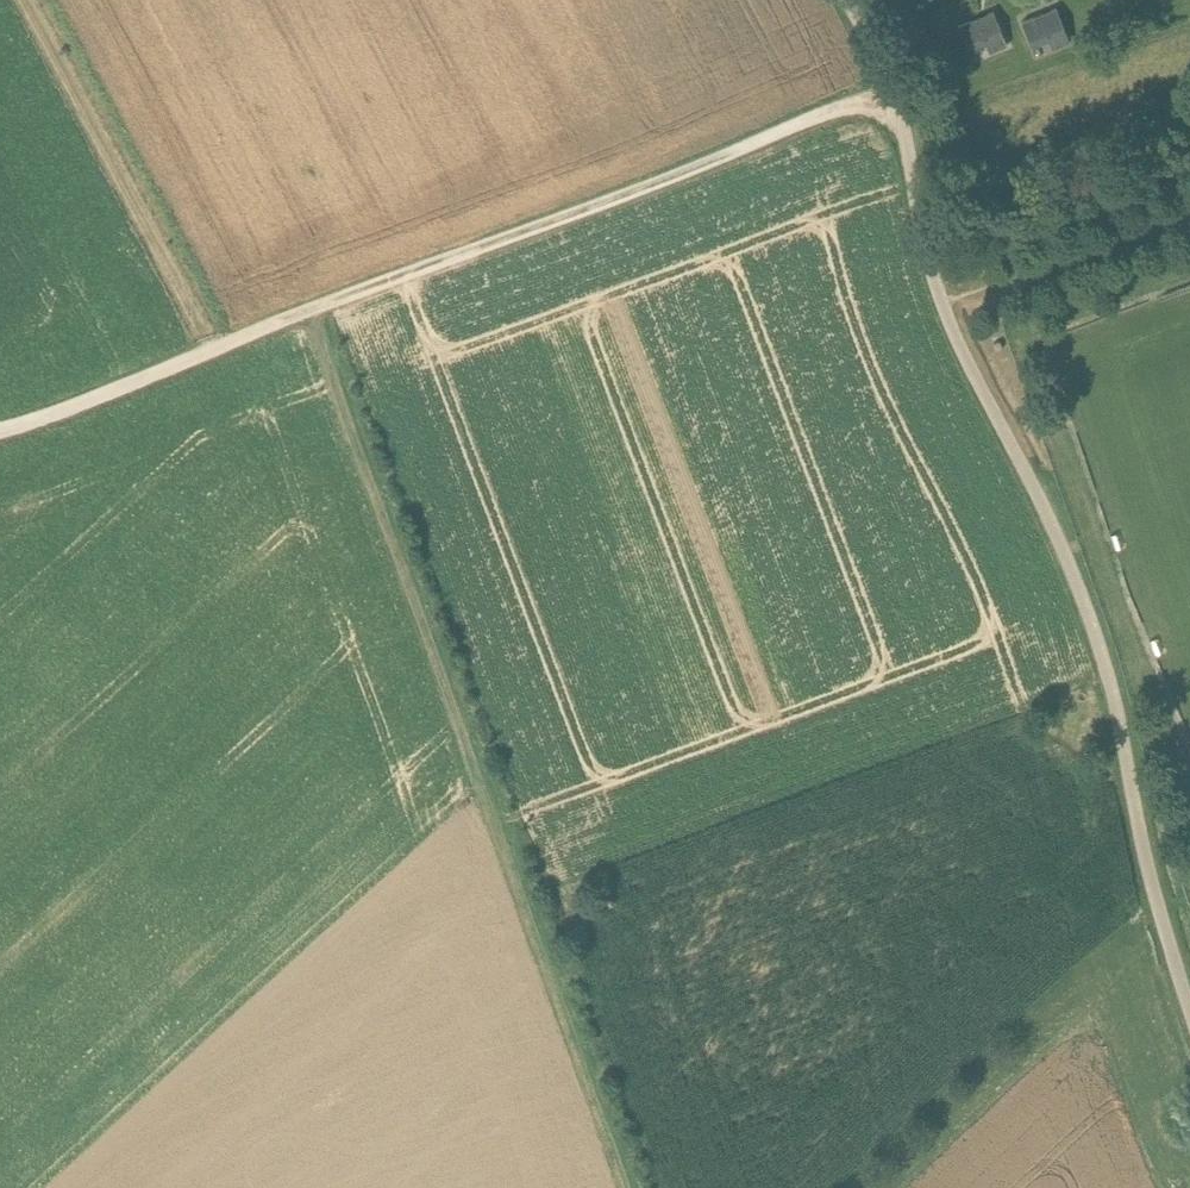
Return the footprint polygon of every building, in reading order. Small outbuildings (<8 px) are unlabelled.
[(1056,9),(1021,23),(1032,48),(1049,42),(1052,50),(1070,44),(1056,9)] [(993,12),(958,26),(969,52),(986,45),(989,54),(1007,47),(993,12)]
